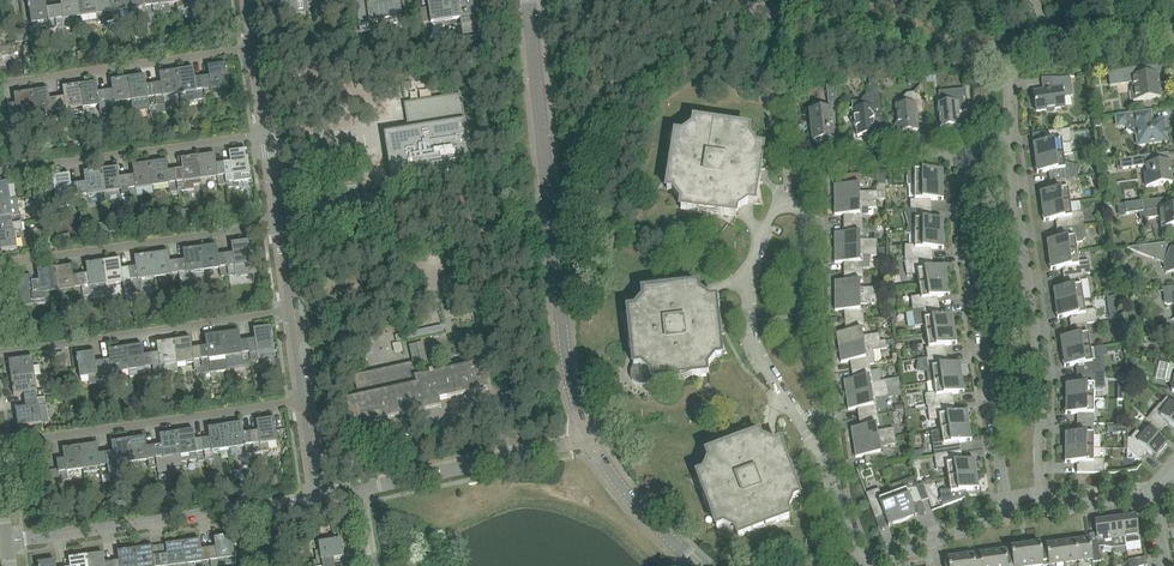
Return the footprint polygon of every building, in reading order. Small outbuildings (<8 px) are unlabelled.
[(29,6),(29,9),(30,9),(32,23),(33,23),(40,22),(41,22),(49,21),(50,26),(50,30),(58,29),(57,20),(55,12),(55,8),(48,9),(46,0),(30,3),(29,3),(29,6)] [(55,8),(55,12),(57,20),(58,29),(65,28),(74,27),(73,18),(80,17),(81,17),(78,0),(61,0),(62,7),(55,8)] [(81,17),(80,17),(81,23),(98,20),(99,23),(103,22),(106,22),(105,15),(105,13),(104,5),(103,1),(96,2),(96,0),(78,0),(81,17)] [(103,1),(104,5),(105,13),(105,15),(106,22),(113,21),(122,20),(122,18),(121,11),(129,10),(128,0),(110,0),(103,1)] [(129,10),(130,17),(131,23),(135,23),(137,20),(143,19),(146,21),(148,21),(155,20),(154,15),(155,15),(153,6),(152,0),(128,0),(129,10)] [(153,6),(155,15),(162,14),(171,13),(169,4),(177,3),(177,0),(152,0),(153,6)] [(177,3),(178,10),(195,7),(195,10),(203,9),(202,0),(177,0),(177,3)] [(203,9),(210,8),(211,7),(218,6),(217,0),(202,0),(203,9)] [(275,17),(286,15),(296,14),(294,2),(307,0),(272,0),(275,17)] [(357,8),(359,24),(370,22),(370,20),(401,15),(400,4),(400,0),(356,0),(357,8)] [(431,19),(431,24),(433,24),(434,28),(434,29),(446,27),(446,26),(445,22),(446,22),(461,20),(462,28),(462,30),(459,30),(461,41),(464,40),(478,38),(481,38),(484,37),(482,25),(479,2),(473,3),(472,0),(458,0),(451,1),(451,0),(428,0),(431,19)] [(11,21),(19,20),(16,2),(8,3),(11,21)] [(494,36),(492,25),(486,27),(487,37),(494,36)] [(51,52),(44,53),(45,62),(52,61),(51,52)] [(210,77),(203,78),(203,82),(204,91),(206,99),(213,98),(212,90),(220,88),(228,87),(229,87),(228,76),(227,73),(228,73),(227,69),(226,67),(226,66),(225,66),(210,69),(209,69),(210,77)] [(1131,69),(1108,72),(1110,84),(1110,86),(1118,85),(1117,81),(1133,78),(1133,83),(1134,88),(1131,89),(1133,101),(1135,101),(1149,99),(1161,97),(1158,72),(1146,74),(1145,67),(1131,69)] [(194,71),(177,73),(180,94),(181,101),(198,98),(199,100),(203,99),(206,99),(204,91),(203,82),(203,78),(196,79),(195,71),(194,71)] [(162,84),(154,85),(155,89),(156,97),(157,106),(158,114),(159,116),(165,115),(164,113),(166,113),(165,105),(165,103),(164,96),(171,95),(180,94),(177,73),(169,74),(165,74),(166,75),(161,76),(160,76),(162,84)] [(878,73),(869,74),(870,86),(879,85),(878,73)] [(1043,91),(1034,92),(1036,102),(1035,102),(1037,111),(1047,110),(1048,112),(1051,114),(1053,113),(1055,111),(1055,109),(1065,107),(1064,98),(1071,97),(1073,95),(1072,89),(1071,77),(1063,78),(1052,78),(1054,89),(1043,91)] [(145,78),(129,80),(132,101),(133,109),(133,110),(150,107),(151,115),(152,115),(158,114),(157,106),(156,97),(155,89),(154,85),(147,86),(146,78),(145,78)] [(113,92),(106,93),(107,96),(108,103),(108,104),(109,113),(117,112),(115,103),(123,102),(132,101),(129,80),(121,81),(117,81),(117,82),(113,83),(112,83),(113,92)] [(402,83),(403,90),(413,88),(412,81),(402,83)] [(829,105),(838,104),(836,81),(827,82),(829,105)] [(97,85),(81,87),(84,108),(93,106),(100,105),(101,114),(109,113),(108,104),(108,103),(107,96),(106,93),(99,94),(98,85),(97,85)] [(925,112),(922,86),(920,87),(920,86),(915,93),(910,93),(907,94),(905,95),(904,98),(904,100),(904,103),(902,105),(897,106),(898,122),(895,125),(899,129),(899,132),(903,132),(907,135),(910,131),(918,130),(918,122),(917,122),(915,121),(915,115),(916,113),(925,112)] [(65,98),(58,99),(58,103),(59,111),(60,119),(68,118),(85,116),(84,108),(81,87),(72,88),(72,87),(69,88),(69,89),(64,89),(64,90),(65,98)] [(939,107),(937,107),(938,114),(940,114),(941,128),(961,126),(960,112),(968,111),(966,89),(960,90),(957,90),(953,90),(947,91),(945,91),(946,104),(940,104),(939,104),(939,107)] [(48,92),(32,94),(35,115),(36,123),(53,120),(60,119),(59,111),(58,103),(58,99),(51,100),(49,92),(48,92)] [(16,105),(9,106),(9,110),(11,118),(12,127),(20,126),(18,117),(26,116),(35,115),(32,94),(24,95),(24,94),(20,95),(20,96),(17,96),(16,96),(15,96),(16,105)] [(409,130),(385,134),(386,141),(389,162),(392,183),(407,180),(473,170),(464,111),(461,95),(457,95),(405,104),(409,130)] [(854,117),(851,120),(855,125),(854,126),(856,129),(857,128),(857,129),(858,137),(875,135),(874,129),(873,120),(875,119),(874,116),(882,116),(881,104),(880,96),(880,95),(872,96),(867,96),(861,104),(861,108),(853,108),(854,117)] [(822,141),(822,140),(834,139),(833,127),(831,108),(810,110),(813,141),(815,141),(816,142),(816,143),(817,143),(817,144),(818,144),(819,144),(820,144),(821,143),(822,142),(822,141)] [(1152,121),(1151,111),(1116,115),(1118,126),(1130,125),(1139,132),(1137,135),(1138,139),(1137,140),(1137,144),(1140,146),(1146,145),(1146,144),(1167,141),(1164,120),(1152,121)] [(668,184),(667,190),(674,191),(682,202),(681,209),(687,210),(696,211),(697,205),(708,210),(709,211),(722,209),(721,215),(730,216),(736,217),(737,210),(748,203),(755,203),(756,197),(757,189),(751,188),(754,181),(754,180),(746,179),(748,169),(756,171),(756,170),(755,162),(761,163),(762,155),(763,148),(756,147),(749,136),(749,129),(748,129),(743,128),(735,127),(734,133),(722,128),(721,128),(708,129),(709,123),(701,122),(694,121),(693,128),(682,136),(675,135),(674,141),(673,150),(679,151),(674,162),(674,164),(675,176),(669,175),(668,184)] [(1072,143),(1070,129),(1044,133),(1045,140),(1046,140),(1046,142),(1039,143),(1039,144),(1037,144),(1037,149),(1036,149),(1035,150),(1035,152),(1035,154),(1035,156),(1035,159),(1064,154),(1062,144),(1072,143)] [(1095,141),(1087,142),(1088,151),(1090,151),(1096,150),(1095,141)] [(231,164),(224,165),(225,168),(226,176),(227,183),(227,185),(227,188),(228,188),(235,187),(234,182),(251,180),(250,173),(248,159),(249,159),(249,155),(248,155),(248,152),(247,152),(231,154),(230,155),(231,164)] [(1077,177),(1080,167),(1065,163),(1064,154),(1035,159),(1036,161),(1036,163),(1037,165),(1038,167),(1038,168),(1040,167),(1041,172),(1043,172),(1050,171),(1051,174),(1049,174),(1050,181),(1077,177)] [(1158,163),(1157,155),(1120,160),(1121,169),(1147,166),(1148,173),(1145,173),(1147,187),(1173,183),(1170,161),(1158,163)] [(215,156),(198,159),(201,180),(211,178),(218,177),(219,186),(227,185),(227,183),(226,176),(225,168),(224,165),(217,165),(216,156),(215,156)] [(183,170),(176,171),(176,175),(177,183),(178,192),(181,192),(187,191),(195,190),(194,186),(202,185),(201,180),(198,159),(191,160),(190,159),(187,160),(183,161),(182,161),(183,170)] [(161,164),(150,166),(153,186),(162,185),(169,184),(171,193),(172,193),(173,196),(179,195),(178,192),(177,183),(176,175),(176,171),(169,172),(167,163),(161,164)] [(907,168),(907,176),(915,176),(915,185),(944,185),(944,184),(944,183),(944,182),(944,181),(943,180),(943,179),(943,178),(943,177),(942,175),(941,176),(940,171),(938,171),(930,171),(930,168),(932,168),(932,164),(915,166),(910,167),(907,168)] [(134,177),(127,178),(128,181),(129,190),(130,197),(135,197),(138,196),(137,189),(144,188),(153,186),(150,166),(142,167),(142,166),(138,166),(138,167),(134,168),(133,168),(134,177)] [(118,170),(101,172),(104,193),(105,201),(106,202),(106,207),(123,205),(122,198),(130,197),(129,190),(128,181),(127,178),(120,179),(119,170),(118,170)] [(86,184),(79,185),(79,188),(81,196),(82,204),(90,203),(105,201),(104,193),(101,172),(94,173),(90,173),(90,174),(86,175),(85,175),(86,184)] [(844,186),(835,186),(835,193),(836,193),(836,200),(835,200),(877,200),(879,200),(879,199),(879,192),(860,192),(860,186),(863,186),(863,181),(863,173),(847,176),(847,185),(844,186)] [(54,182),(53,182),(55,194),(55,200),(56,207),(56,208),(74,206),(82,204),(81,196),(79,188),(79,185),(72,186),(71,177),(70,177),(54,179),(53,179),(54,182)] [(1079,191),(1077,177),(1050,181),(1051,188),(1053,188),(1053,191),(1046,192),(1043,193),(1044,197),(1042,197),(1042,198),(1042,201),(1042,203),(1042,205),(1042,207),(1071,203),(1069,193),(1079,191)] [(35,196),(42,195),(40,178),(32,179),(35,196)] [(10,200),(9,193),(7,184),(7,183),(3,184),(3,182),(0,183),(0,201),(10,200)] [(942,195),(943,194),(943,192),(944,190),(944,187),(944,185),(915,185),(915,200),(911,200),(911,210),(932,210),(932,202),(931,202),(931,200),(938,200),(938,199),(941,199),(941,194),(942,195)] [(0,201),(0,226),(5,225),(13,224),(16,224),(22,223),(21,216),(20,216),(18,199),(10,200),(0,201)] [(836,208),(835,208),(835,215),(844,215),(847,215),(847,224),(863,224),(863,215),(868,215),(868,208),(877,208),(877,200),(835,200),(835,201),(836,201),(836,208)] [(1142,201),(1125,204),(1126,214),(1139,213),(1144,212),(1144,210),(1142,201)] [(1072,213),(1071,203),(1042,207),(1042,209),(1043,211),(1044,213),(1044,215),(1045,217),(1047,216),(1047,221),(1050,220),(1050,221),(1057,220),(1058,222),(1056,222),(1057,230),(1084,226),(1082,212),(1072,213)] [(257,204),(250,205),(251,213),(258,212),(257,204)] [(1146,210),(1148,219),(1149,219),(1161,217),(1162,229),(1169,228),(1173,227),(1173,206),(1148,210),(1146,210)] [(911,210),(905,210),(905,213),(909,225),(915,225),(915,234),(944,234),(944,233),(944,232),(944,231),(944,230),(944,229),(944,228),(943,227),(943,226),(943,224),(941,225),(941,220),(939,220),(931,220),(931,217),(932,217),(932,210),(911,210)] [(3,252),(2,251),(18,249),(18,248),(16,248),(15,240),(19,239),(17,231),(23,231),(22,223),(16,224),(0,226),(0,227),(1,233),(0,233),(0,252),(3,252)] [(847,233),(835,234),(835,241),(837,241),(837,248),(836,248),(877,248),(877,240),(860,240),(860,234),(863,234),(863,224),(847,224),(847,233)] [(1049,253),(1049,256),(1077,251),(1076,243),(1082,242),(1086,237),(1084,226),(1057,230),(1058,237),(1060,237),(1060,239),(1052,240),(1052,241),(1050,241),(1051,246),(1049,246),(1049,247),(1049,249),(1049,251),(1049,253)] [(943,244),(943,243),(944,241),(944,238),(944,236),(944,234),(915,234),(916,245),(905,245),(905,261),(933,259),(933,251),(931,251),(931,249),(939,249),(939,248),(941,248),(941,243),(943,244)] [(1127,248),(1165,264),(1166,273),(1173,272),(1173,242),(1127,248)] [(233,254),(226,255),(227,259),(228,267),(229,276),(236,275),(236,276),(254,274),(254,272),(252,264),(250,250),(251,250),(251,246),(250,246),(249,243),(233,245),(232,246),(233,254)] [(207,249),(201,250),(204,271),(213,269),(220,268),(221,277),(229,276),(228,267),(227,259),(226,255),(219,256),(218,248),(217,248),(207,249)] [(837,256),(835,256),(835,263),(844,263),(847,263),(847,272),(863,272),(863,268),(870,268),(870,256),(877,256),(877,248),(836,248),(836,249),(837,249),(837,256)] [(185,261),(178,262),(178,266),(179,274),(181,283),(188,282),(196,281),(195,274),(195,272),(204,271),(201,250),(193,251),(192,250),(189,251),(189,252),(185,252),(184,252),(185,261)] [(1079,262),(1077,251),(1049,256),(1049,258),(1050,260),(1050,262),(1052,265),(1053,264),(1054,269),(1056,269),(1064,268),(1064,271),(1063,271),(1064,278),(1080,276),(1088,275),(1091,274),(1089,260),(1079,262)] [(158,256),(152,257),(155,277),(164,276),(172,275),(173,284),(181,283),(179,274),(178,266),(178,262),(171,263),(169,254),(169,255),(163,255),(158,256)] [(137,268),(129,269),(130,273),(131,281),(132,289),(133,294),(141,293),(142,279),(146,279),(155,277),(152,257),(144,258),(144,257),(140,258),(140,259),(136,259),(135,259),(137,268)] [(933,269),(932,266),(934,266),(933,259),(905,261),(908,276),(918,275),(920,285),(948,281),(948,279),(947,277),(946,275),(946,273),(945,272),(943,272),(943,267),(940,268),(940,267),(933,269)] [(110,263),(104,264),(107,284),(116,283),(123,282),(124,291),(132,289),(131,281),(130,273),(129,269),(122,270),(121,261),(120,261),(115,262),(110,263)] [(88,274),(81,275),(82,280),(83,287),(84,297),(92,296),(91,290),(107,287),(107,284),(104,264),(96,265),(96,264),(92,265),(88,266),(87,266),(88,274)] [(61,270),(56,271),(59,291),(59,294),(75,291),(76,298),(84,297),(83,287),(82,280),(81,275),(74,276),(73,268),(72,268),(67,269),(61,270)] [(40,285),(33,287),(33,291),(34,297),(35,301),(35,304),(43,303),(47,303),(52,297),(51,292),(59,291),(56,271),(47,272),(47,271),(44,271),(44,272),(39,273),(40,282),(40,284),(40,285)] [(848,281),(835,281),(835,289),(837,289),(837,296),(836,296),(878,296),(878,288),(861,288),(861,282),(864,282),(863,272),(847,272),(848,281)] [(1055,297),(1055,300),(1055,302),(1056,304),(1084,300),(1082,285),(1080,276),(1064,278),(1065,285),(1066,285),(1067,288),(1059,289),(1057,289),(1058,294),(1056,294),(1056,295),(1055,297)] [(948,291),(948,290),(948,287),(948,285),(948,283),(948,281),(920,285),(921,296),(911,297),(913,311),(940,307),(939,300),(938,300),(937,297),(945,296),(947,295),(946,291),(948,291)] [(634,310),(628,310),(628,311),(629,317),(628,317),(629,325),(635,325),(633,337),(634,339),(638,350),(632,351),(633,360),(633,359),(634,365),(634,366),(632,368),(631,370),(631,372),(631,375),(631,377),(632,379),(633,381),(635,383),(637,384),(639,385),(642,385),(644,385),(646,385),(649,384),(650,382),(652,380),(653,380),(655,380),(658,380),(667,379),(666,373),(679,375),(680,375),(692,370),(693,376),(701,376),(701,375),(707,375),(707,368),(715,357),(716,357),(722,356),(721,350),(722,350),(721,341),(715,342),(716,335),(716,334),(708,335),(707,325),(715,324),(712,317),(718,316),(717,307),(716,301),(710,302),(710,301),(709,301),(699,293),(698,286),(692,287),(683,288),(684,294),(671,292),(670,292),(658,296),(657,290),(649,291),(643,292),(643,298),(643,299),(635,309),(634,309),(634,310)] [(1163,288),(1165,303),(1168,305),(1173,304),(1173,305),(1173,287),(1163,288)] [(837,304),(835,304),(835,311),(848,311),(848,321),(864,320),(864,310),(861,310),(861,304),(878,304),(878,296),(836,296),(836,297),(837,297),(837,304)] [(1086,310),(1084,300),(1056,304),(1056,306),(1057,308),(1057,310),(1059,313),(1060,313),(1061,318),(1063,317),(1063,318),(1071,317),(1071,319),(1070,319),(1071,327),(1087,324),(1098,323),(1096,309),(1086,310)] [(449,312),(456,310),(454,301),(446,302),(449,312)] [(940,307),(913,311),(915,326),(926,325),(927,334),(955,329),(955,328),(955,327),(955,326),(954,325),(954,324),(954,323),(953,322),(953,321),(952,320),(951,321),(950,316),(948,316),(940,317),(940,314),(941,314),(940,307)] [(849,332),(837,334),(838,341),(840,340),(841,348),(839,348),(881,342),(880,334),(863,336),(862,330),(865,330),(864,320),(848,321),(849,332)] [(1089,334),(1087,324),(1071,327),(1072,334),(1073,334),(1074,336),(1066,337),(1066,338),(1064,338),(1064,343),(1063,343),(1063,344),(1062,346),(1062,348),(1062,350),(1063,352),(1091,348),(1089,334)] [(256,340),(248,341),(249,345),(250,353),(251,362),(259,361),(259,356),(275,354),(275,350),(273,336),(273,332),(272,332),(272,329),(271,329),(255,331),(254,332),(256,340)] [(929,348),(926,348),(928,358),(931,358),(947,355),(946,348),(945,348),(944,346),(952,345),(952,344),(954,344),(954,339),(955,339),(956,338),(956,336),(956,334),(956,331),(955,329),(927,334),(929,348)] [(239,334),(223,336),(226,357),(228,370),(251,367),(251,362),(250,353),(248,341),(241,342),(240,334),(239,334)] [(207,347),(200,348),(203,369),(211,368),(216,367),(217,372),(228,370),(226,357),(223,336),(215,337),(215,336),(211,337),(211,338),(207,338),(207,337),(206,337),(207,347)] [(191,341),(175,343),(178,364),(186,362),(187,364),(194,363),(196,371),(197,370),(203,369),(200,348),(193,349),(192,340),(191,341)] [(881,342),(839,348),(840,349),(841,348),(842,355),(840,356),(841,363),(850,361),(854,361),(855,370),(871,367),(870,365),(875,364),(873,351),(887,349),(886,346),(885,341),(881,342)] [(159,354),(152,355),(155,376),(162,375),(179,373),(178,364),(175,343),(166,344),(166,343),(163,344),(163,345),(158,345),(158,344),(157,344),(159,354)] [(423,343),(409,346),(413,363),(413,364),(414,367),(428,364),(423,343)] [(142,348),(126,350),(129,371),(130,377),(147,375),(148,377),(155,376),(152,355),(145,356),(143,347),(142,348)] [(1098,357),(1097,347),(1091,348),(1063,352),(1063,355),(1063,357),(1064,359),(1065,361),(1065,362),(1067,361),(1068,366),(1070,366),(1078,365),(1078,368),(1076,368),(1077,375),(1103,373),(1102,356),(1098,357)] [(110,361),(103,362),(104,366),(105,374),(106,383),(107,388),(114,387),(113,382),(113,377),(120,376),(121,372),(129,371),(126,350),(118,351),(118,350),(114,351),(114,352),(110,352),(109,352),(110,361)] [(59,372),(67,371),(64,353),(56,355),(59,372)] [(78,360),(77,360),(78,364),(79,363),(81,377),(89,376),(89,379),(90,385),(99,384),(106,383),(105,374),(104,366),(103,362),(96,363),(95,354),(94,354),(78,356),(78,357),(78,360)] [(918,362),(917,370),(927,373),(928,383),(934,382),(942,381),(960,378),(963,377),(962,376),(962,375),(962,374),(962,373),(961,372),(961,371),(961,370),(960,369),(960,368),(958,369),(957,364),(955,364),(948,365),(947,363),(948,363),(947,355),(931,358),(928,358),(926,358),(918,360),(918,362)] [(19,360),(11,361),(11,362),(12,367),(12,372),(13,379),(34,376),(41,375),(40,366),(33,367),(32,359),(32,358),(27,359),(27,358),(23,358),(23,360),(19,360)] [(347,400),(347,401),(352,426),(353,426),(353,425),(370,422),(387,419),(387,418),(440,406),(440,407),(441,407),(440,400),(487,389),(488,389),(485,378),(482,363),(463,368),(434,375),(433,373),(429,374),(430,376),(416,379),(414,369),(413,369),(371,378),(370,373),(354,377),(359,399),(348,401),(347,400)] [(853,380),(844,381),(845,388),(847,388),(848,395),(847,395),(847,396),(872,392),(888,389),(896,388),(895,380),(887,381),(881,382),(879,370),(871,372),(871,367),(855,370),(856,379),(853,380)] [(1105,373),(1103,373),(1077,375),(1078,382),(1079,382),(1079,385),(1072,385),(1069,385),(1069,390),(1068,390),(1067,391),(1067,393),(1066,395),(1066,397),(1066,399),(1095,399),(1095,389),(1105,389),(1105,373)] [(34,376),(13,379),(15,387),(14,387),(14,390),(15,390),(16,395),(25,394),(26,401),(29,401),(36,400),(46,398),(45,391),(43,392),(37,393),(35,384),(34,376)] [(928,393),(926,394),(928,408),(955,404),(954,396),(952,397),(952,394),(959,393),(962,392),(961,387),(963,388),(963,386),(963,385),(963,384),(963,383),(963,382),(963,381),(963,380),(963,379),(963,378),(963,377),(960,378),(942,381),(934,382),(936,392),(928,393)] [(872,392),(847,396),(848,396),(849,403),(848,403),(849,410),(858,409),(861,408),(862,418),(878,415),(877,411),(885,410),(883,399),(886,399),(890,398),(898,397),(896,388),(888,389),(872,392)] [(27,408),(18,410),(18,411),(20,426),(20,427),(23,427),(27,427),(27,426),(41,424),(42,424),(50,423),(47,406),(46,398),(36,400),(29,401),(26,401),(27,408)] [(1094,414),(1095,399),(1066,399),(1066,401),(1066,404),(1067,406),(1067,408),(1067,409),(1069,409),(1069,413),(1071,414),(1079,414),(1079,416),(1078,417),(1078,424),(1094,424),(1094,414)] [(1148,419),(1162,432),(1170,423),(1173,427),(1173,404),(1172,403),(1167,409),(1160,404),(1148,419)] [(955,414),(954,411),(956,411),(955,404),(928,408),(930,421),(940,420),(942,430),(970,426),(970,424),(969,422),(968,420),(968,418),(967,417),(966,417),(965,412),(963,413),(962,412),(955,414)] [(864,427),(851,428),(853,435),(854,435),(855,442),(854,443),(895,436),(894,428),(878,431),(877,425),(880,425),(878,415),(862,418),(864,427)] [(259,432),(251,433),(252,437),(253,445),(254,454),(262,453),(265,452),(270,451),(269,443),(277,442),(278,441),(276,427),(277,427),(276,424),(275,424),(275,421),(274,421),(258,423),(257,423),(259,432)] [(1094,434),(1094,424),(1078,424),(1078,431),(1079,431),(1079,434),(1071,434),(1069,434),(1069,439),(1067,438),(1067,440),(1066,442),(1066,444),(1066,446),(1066,448),(1094,448),(1094,434)] [(232,427),(226,428),(229,448),(238,447),(245,446),(246,455),(254,454),(253,445),(252,437),(251,433),(244,434),(243,425),(242,425),(237,426),(232,427)] [(942,430),(931,432),(933,442),(935,456),(962,452),(961,445),(960,445),(959,442),(967,441),(969,441),(968,436),(970,436),(970,435),(970,434),(970,433),(970,432),(971,431),(971,430),(970,429),(970,428),(970,427),(970,426),(942,430)] [(210,439),(203,440),(204,444),(205,452),(206,460),(214,459),(213,454),(229,451),(229,448),(226,428),(218,429),(218,428),(214,429),(210,430),(209,430),(210,439)] [(1167,444),(1150,429),(1144,436),(1138,430),(1131,438),(1128,438),(1128,449),(1140,460),(1148,451),(1155,457),(1158,454),(1161,451),(1164,448),(1167,444)] [(183,434),(178,435),(181,457),(182,462),(198,460),(198,461),(199,461),(204,461),(206,460),(205,452),(204,444),(203,440),(196,441),(195,432),(194,432),(191,433),(189,433),(183,434)] [(703,473),(697,475),(699,481),(702,489),(708,487),(709,500),(710,501),(717,511),(711,514),(714,522),(715,522),(717,528),(723,525),(723,526),(723,525),(735,531),(736,531),(738,537),(744,535),(752,532),(750,526),(763,525),(764,525),(774,517),(776,523),(784,520),(790,517),(788,512),(788,511),(793,499),(794,499),(794,498),(800,496),(798,490),(795,482),(789,484),(788,477),(788,476),(781,479),(777,470),(785,467),(785,466),(780,460),(786,458),(783,450),(782,450),(780,444),(774,446),(773,446),(762,441),(761,440),(759,434),(753,437),(753,436),(745,439),(747,445),(734,446),(733,447),(723,454),(721,448),(713,452),(707,454),(709,460),(709,461),(703,473)] [(162,446),(155,447),(155,451),(156,459),(158,468),(159,474),(169,472),(168,468),(182,466),(182,462),(181,457),(178,435),(169,436),(169,435),(166,436),(161,437),(162,446)] [(895,436),(854,443),(855,443),(856,450),(855,451),(856,458),(865,456),(868,456),(869,464),(870,465),(878,464),(886,462),(884,452),(881,453),(880,447),(897,444),(895,436)] [(135,441),(129,442),(132,462),(141,461),(149,460),(150,461),(151,469),(158,468),(156,459),(155,451),(155,447),(148,448),(146,439),(140,440),(135,441)] [(114,453),(106,454),(107,458),(108,466),(109,471),(109,472),(109,474),(110,479),(118,478),(117,471),(132,469),(131,462),(132,462),(129,442),(121,443),(121,442),(117,443),(113,444),(112,444),(114,453)] [(87,448),(81,449),(84,469),(85,475),(101,472),(102,475),(109,474),(109,472),(109,471),(108,466),(107,458),(106,454),(99,455),(98,446),(97,446),(92,447),(87,448)] [(1094,459),(1094,448),(1066,448),(1066,450),(1066,453),(1066,455),(1067,457),(1067,458),(1069,457),(1069,462),(1071,462),(1071,463),(1079,463),(1079,465),(1077,465),(1077,473),(1104,473),(1104,459),(1094,459)] [(65,460),(58,461),(59,469),(60,475),(61,481),(68,480),(69,480),(68,474),(67,472),(75,470),(84,469),(81,449),(73,450),(73,449),(69,450),(65,451),(64,451),(65,460)] [(962,462),(962,459),(963,459),(962,452),(935,456),(937,470),(947,468),(949,479),(978,474),(977,472),(977,470),(976,468),(975,466),(974,465),(973,466),(972,461),(970,461),(962,462)] [(977,484),(978,483),(978,481),(978,479),(978,477),(978,474),(949,479),(951,489),(940,490),(943,507),(969,497),(968,493),(967,493),(967,491),(974,490),(974,489),(976,489),(976,484),(977,484)] [(906,481),(890,487),(893,495),(902,519),(903,522),(907,520),(909,519),(912,517),(911,515),(915,514),(914,512),(915,511),(912,504),(915,503),(915,505),(922,502),(916,486),(914,478),(906,481)] [(923,484),(916,486),(922,502),(929,499),(925,488),(923,484)] [(880,489),(866,494),(876,519),(883,517),(882,515),(885,514),(887,522),(888,521),(889,524),(893,522),(893,524),(895,524),(897,523),(899,523),(901,522),(903,522),(902,519),(893,495),(883,498),(880,489)] [(1126,544),(1140,542),(1137,516),(1123,518),(1126,544)] [(1113,548),(1126,547),(1126,544),(1123,518),(1109,520),(1113,548)] [(1113,548),(1109,520),(1095,522),(1098,540),(1091,541),(1090,539),(1093,563),(1101,562),(1099,548),(1107,547),(1112,548),(1113,548)] [(209,550),(212,565),(224,565),(236,564),(235,558),(233,537),(224,539),(224,538),(220,538),(220,539),(215,540),(216,549),(209,550)] [(1093,563),(1090,539),(1078,541),(1080,550),(1077,550),(1079,565),(1094,565),(1093,563)] [(313,562),(313,563),(313,565),(336,565),(335,559),(343,558),(341,541),(338,541),(338,540),(335,541),(320,543),(321,551),(316,552),(317,561),(313,562)] [(184,544),(187,565),(212,565),(209,550),(202,551),(201,542),(184,544)] [(1061,543),(1064,564),(1064,565),(1079,565),(1077,550),(1074,550),(1073,542),(1061,543)] [(1045,554),(1046,559),(1048,559),(1049,565),(1064,565),(1064,564),(1061,543),(1047,545),(1047,546),(1048,554),(1045,554)] [(161,556),(162,565),(187,565),(184,544),(176,545),(172,545),(172,546),(167,546),(168,555),(161,556)] [(1026,547),(1029,565),(1043,565),(1049,565),(1048,559),(1046,559),(1045,554),(1042,555),(1041,547),(1041,546),(1041,545),(1036,546),(1031,546),(1026,547)] [(1008,564),(1008,565),(1029,565),(1026,547),(1022,548),(1017,548),(1012,549),(1012,550),(1012,551),(1013,559),(1010,559),(1011,564),(1008,564)] [(136,551),(138,565),(162,565),(161,560),(161,556),(154,557),(153,548),(136,551)] [(113,563),(113,565),(138,565),(136,551),(127,552),(127,551),(123,552),(123,553),(119,553),(120,562),(113,563)] [(991,553),(993,565),(1008,565),(1008,564),(1011,564),(1010,559),(1007,560),(1006,552),(1006,551),(991,553)] [(978,563),(979,565),(993,565),(991,553),(980,554),(981,563),(978,563)] [(104,555),(87,558),(89,565),(113,565),(113,563),(106,564),(104,555)] [(963,557),(964,565),(979,565),(978,563),(976,564),(974,555),(963,557)] [(963,557),(948,559),(949,561),(949,565),(964,565),(963,557)] [(87,558),(79,559),(79,558),(75,559),(70,560),(71,565),(89,565),(87,558)]
